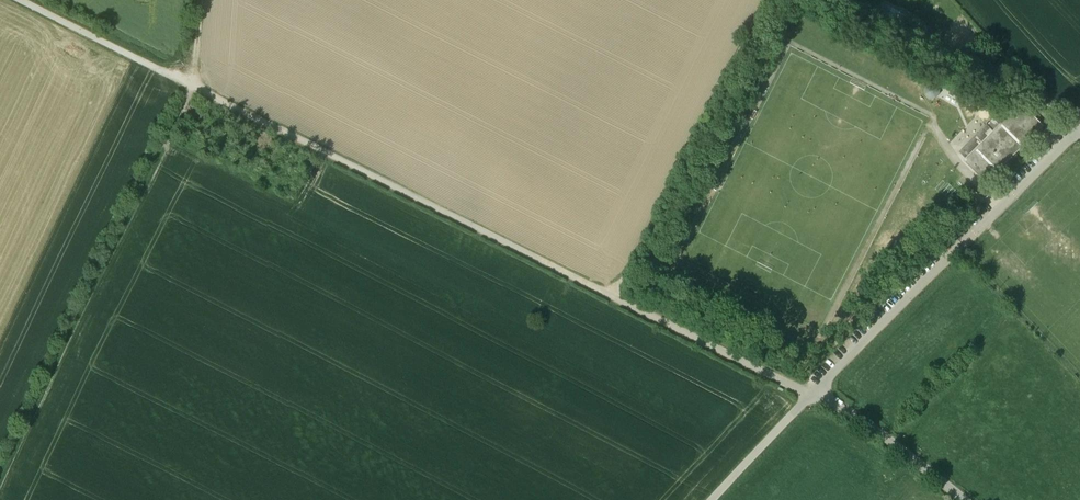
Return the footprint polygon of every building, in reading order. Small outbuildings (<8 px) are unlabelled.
[(1024,108),(970,162),(989,182),(1044,127),(1024,108)] [(977,194),(965,205),(973,213),(985,202),(977,194)]
